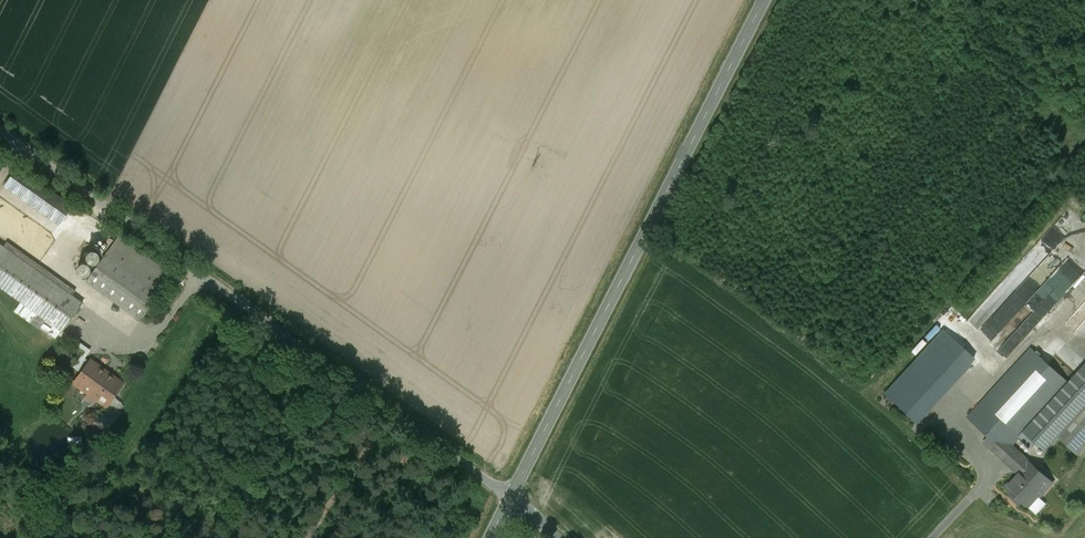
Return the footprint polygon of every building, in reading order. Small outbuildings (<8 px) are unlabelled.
[(176,272),(120,234),(91,276),(147,314),(176,272)] [(0,238),(0,280),(65,326),(85,298),(0,238)] [(1037,291),(1043,284),(1043,281),(1045,279),(1046,272),(1045,263),(1053,271),(1055,272),(1052,257),(1045,259),(1040,255),(1037,245),(995,294),(1001,299),(1000,304),(1001,305),(997,309),(994,309),(993,313),(991,315),(992,318),(1008,299),(1008,300),(1014,293),(1024,291),(1028,295),(1029,290),(1037,291)] [(982,328),(1002,348),(1030,319),(1036,326),(1068,293),(1059,285),(1041,303),(1034,296),(1012,318),(1002,308),(982,328)] [(925,409),(969,363),(937,334),(894,380),(925,409)] [(1033,343),(971,413),(997,438),(992,443),(1018,467),(1004,485),(1030,508),(1055,478),(1016,441),(1027,428),(1046,446),(1059,431),(1081,453),(1084,448),(1084,362),(1071,377),(1033,343)] [(129,380),(94,356),(77,381),(112,404),(129,380)] [(96,404),(99,400),(90,393),(87,396),(96,404)]
